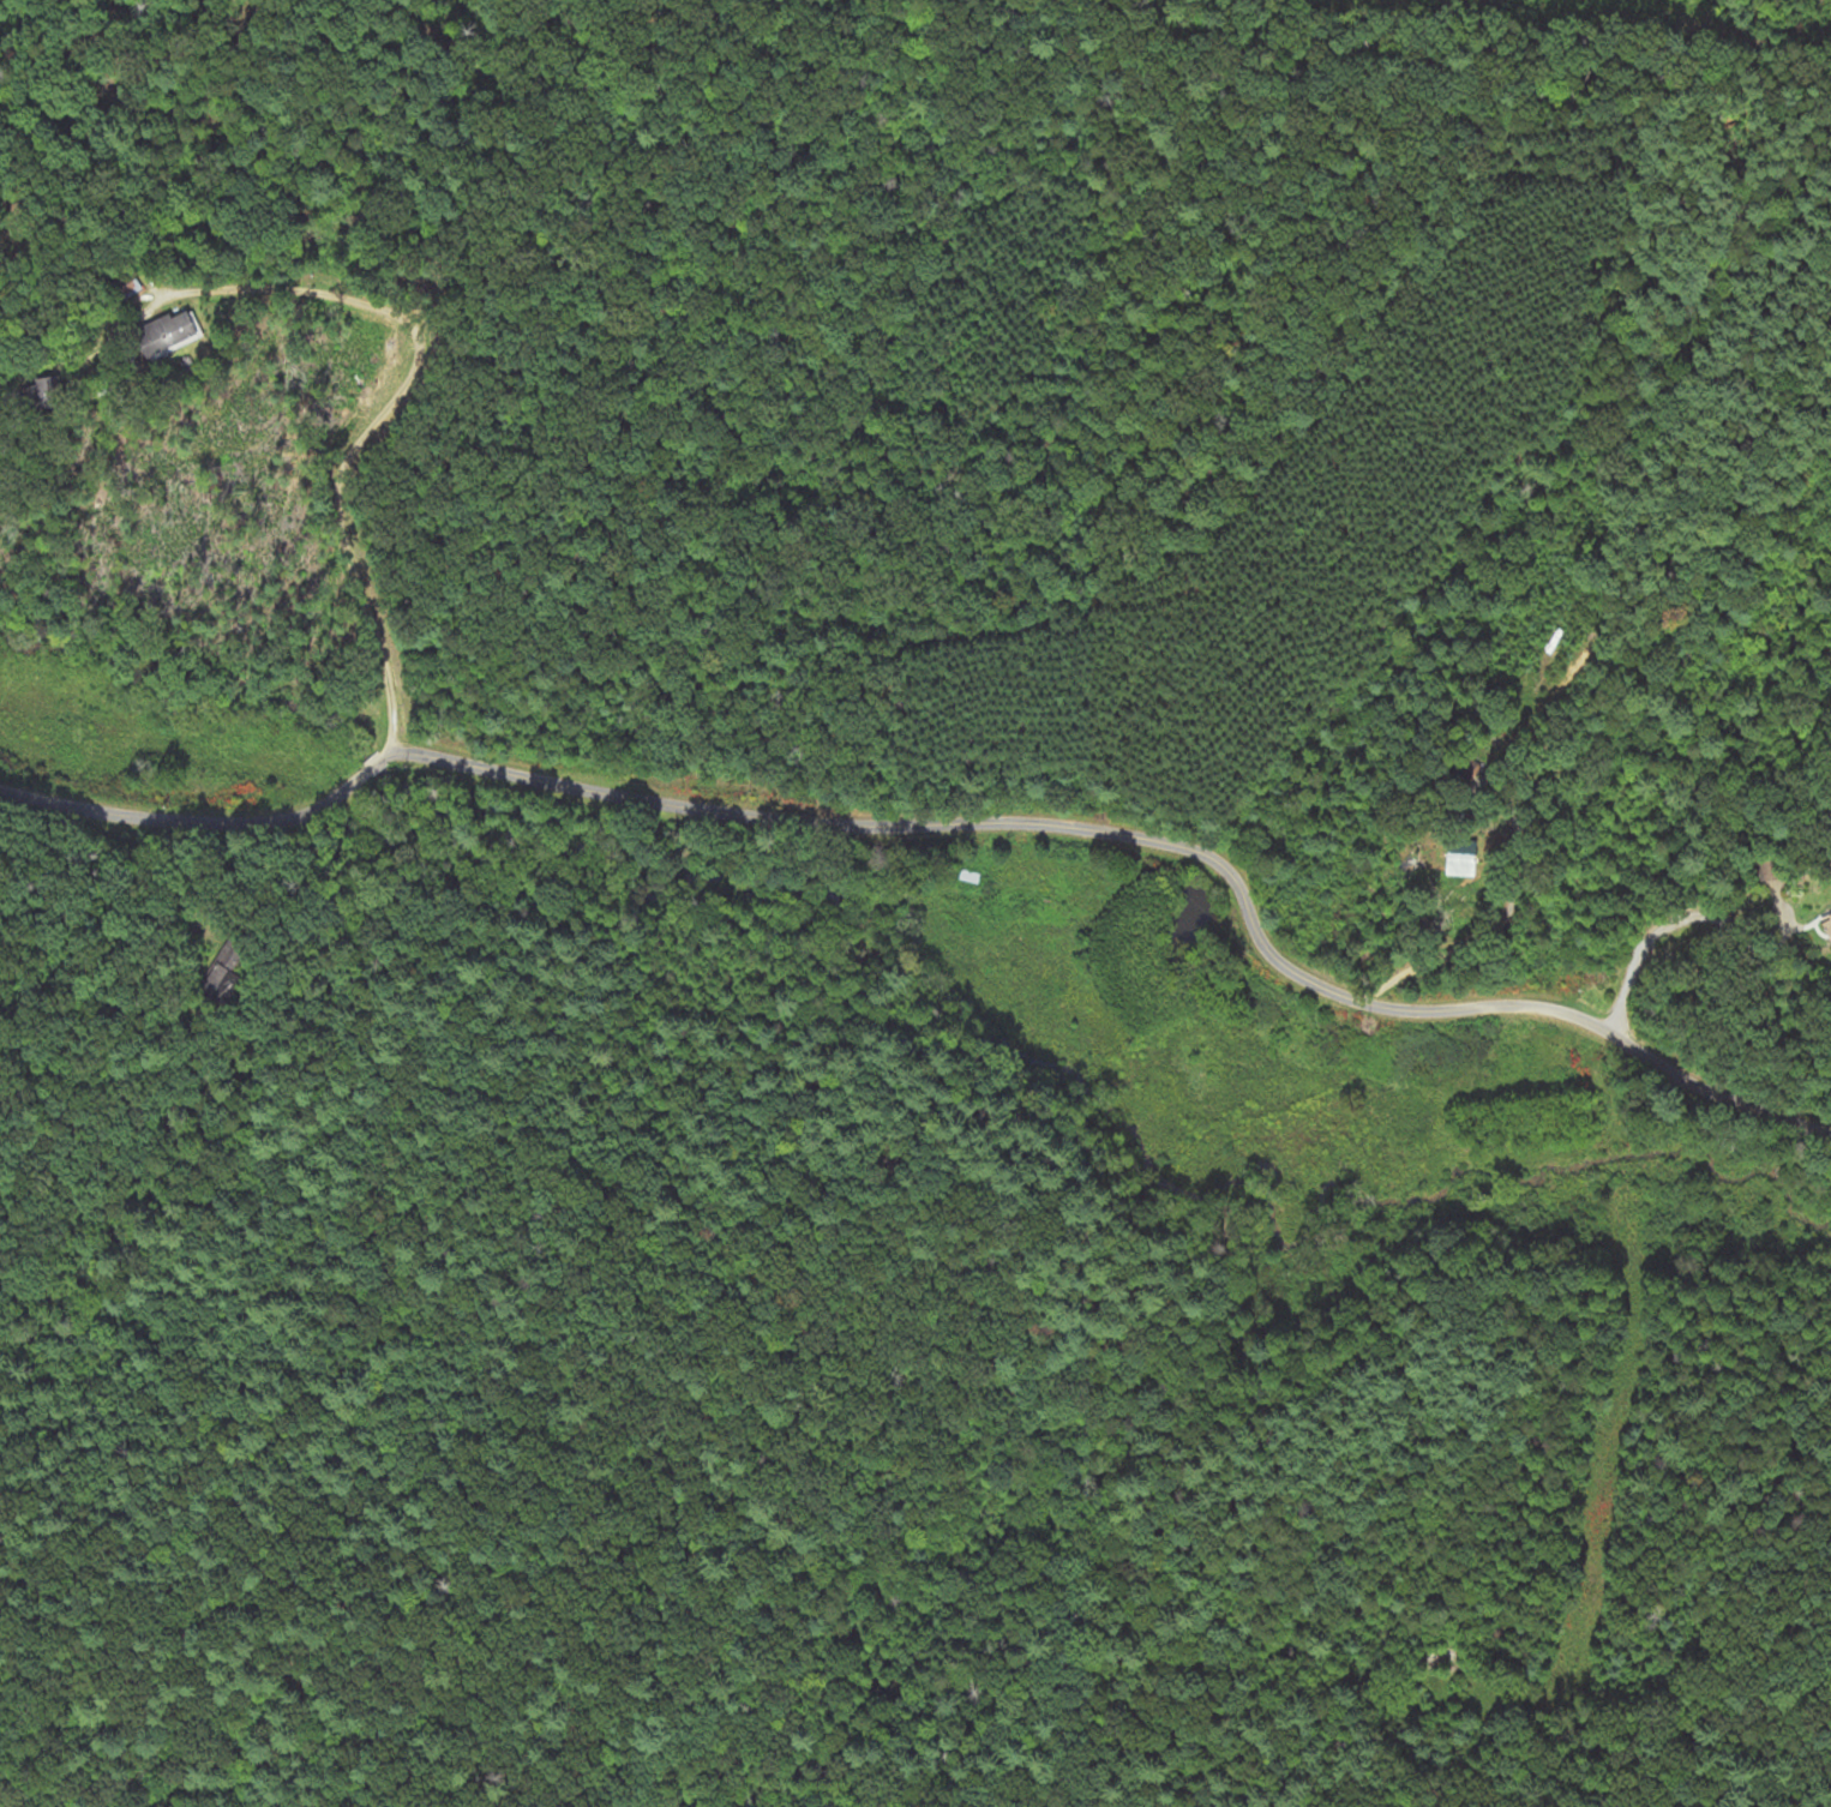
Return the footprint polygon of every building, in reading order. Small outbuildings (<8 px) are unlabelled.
[(168,318),(135,331),(147,361),(201,339),(191,312),(169,321),(168,318)] [(1819,920),(1830,948),(1830,915),(1819,920)]
